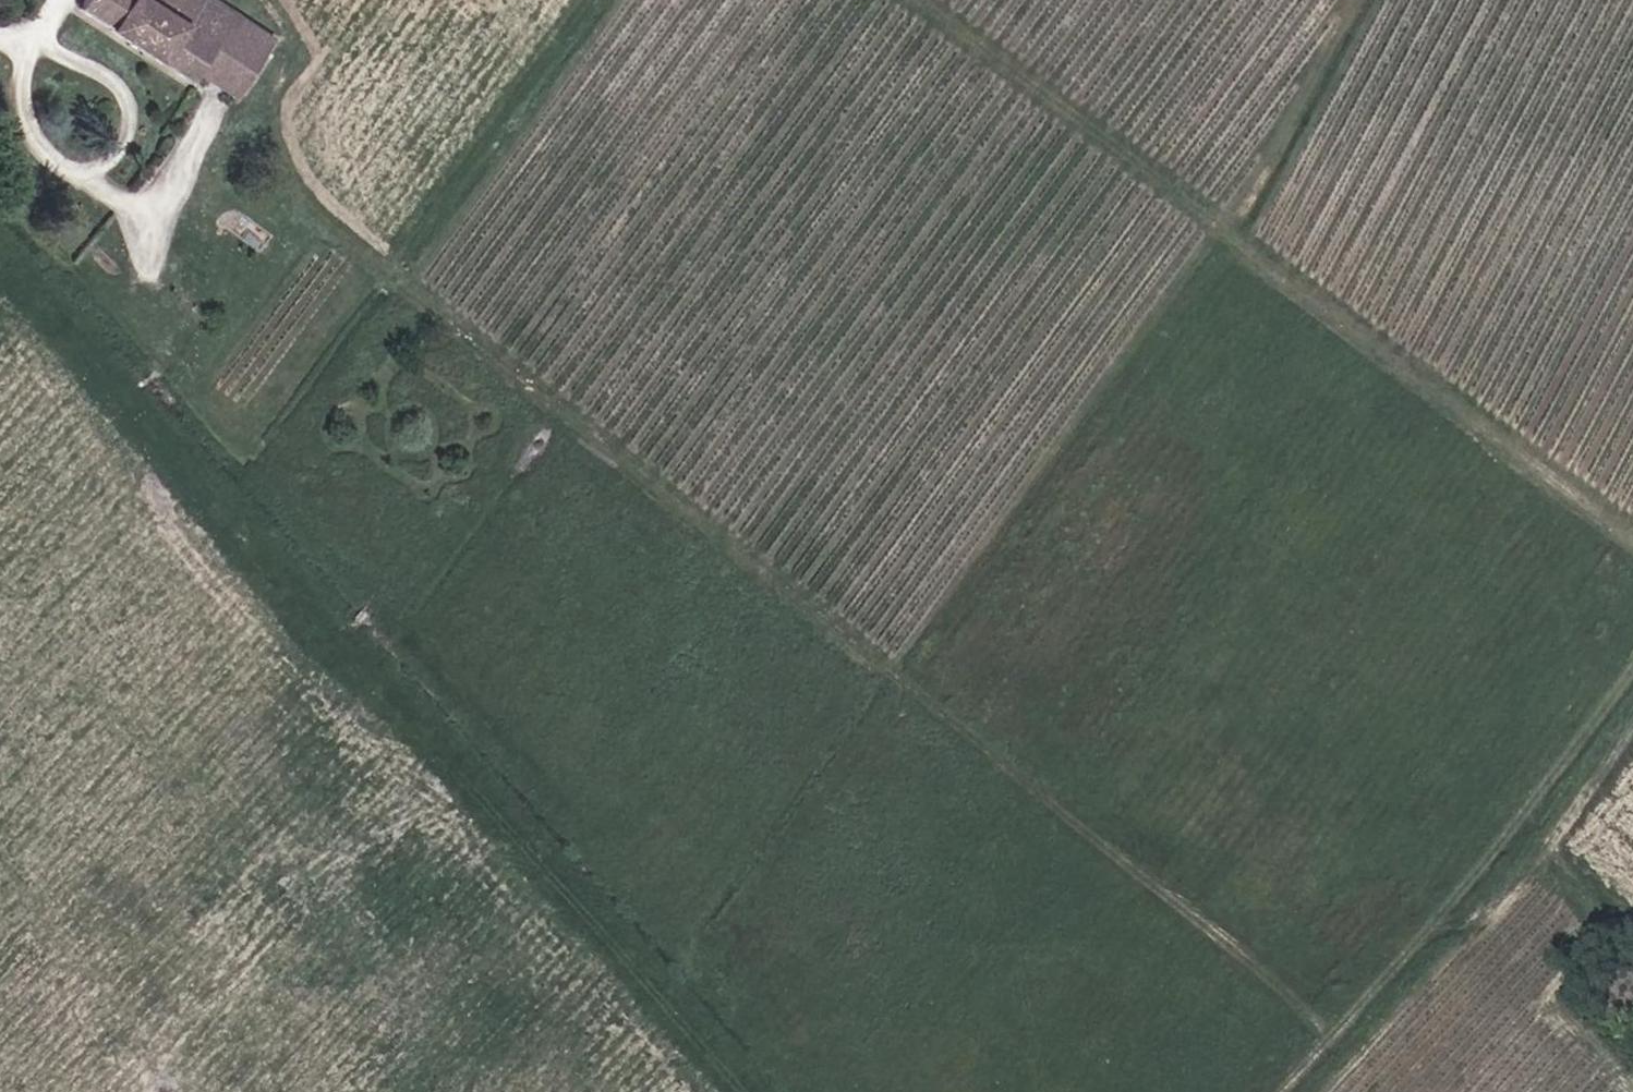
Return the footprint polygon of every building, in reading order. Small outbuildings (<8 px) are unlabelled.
[(81,7),(114,29),(114,31),(161,61),(164,60),(193,81),(199,73),(237,98),(275,40),(215,0),(85,0),(81,7)]
